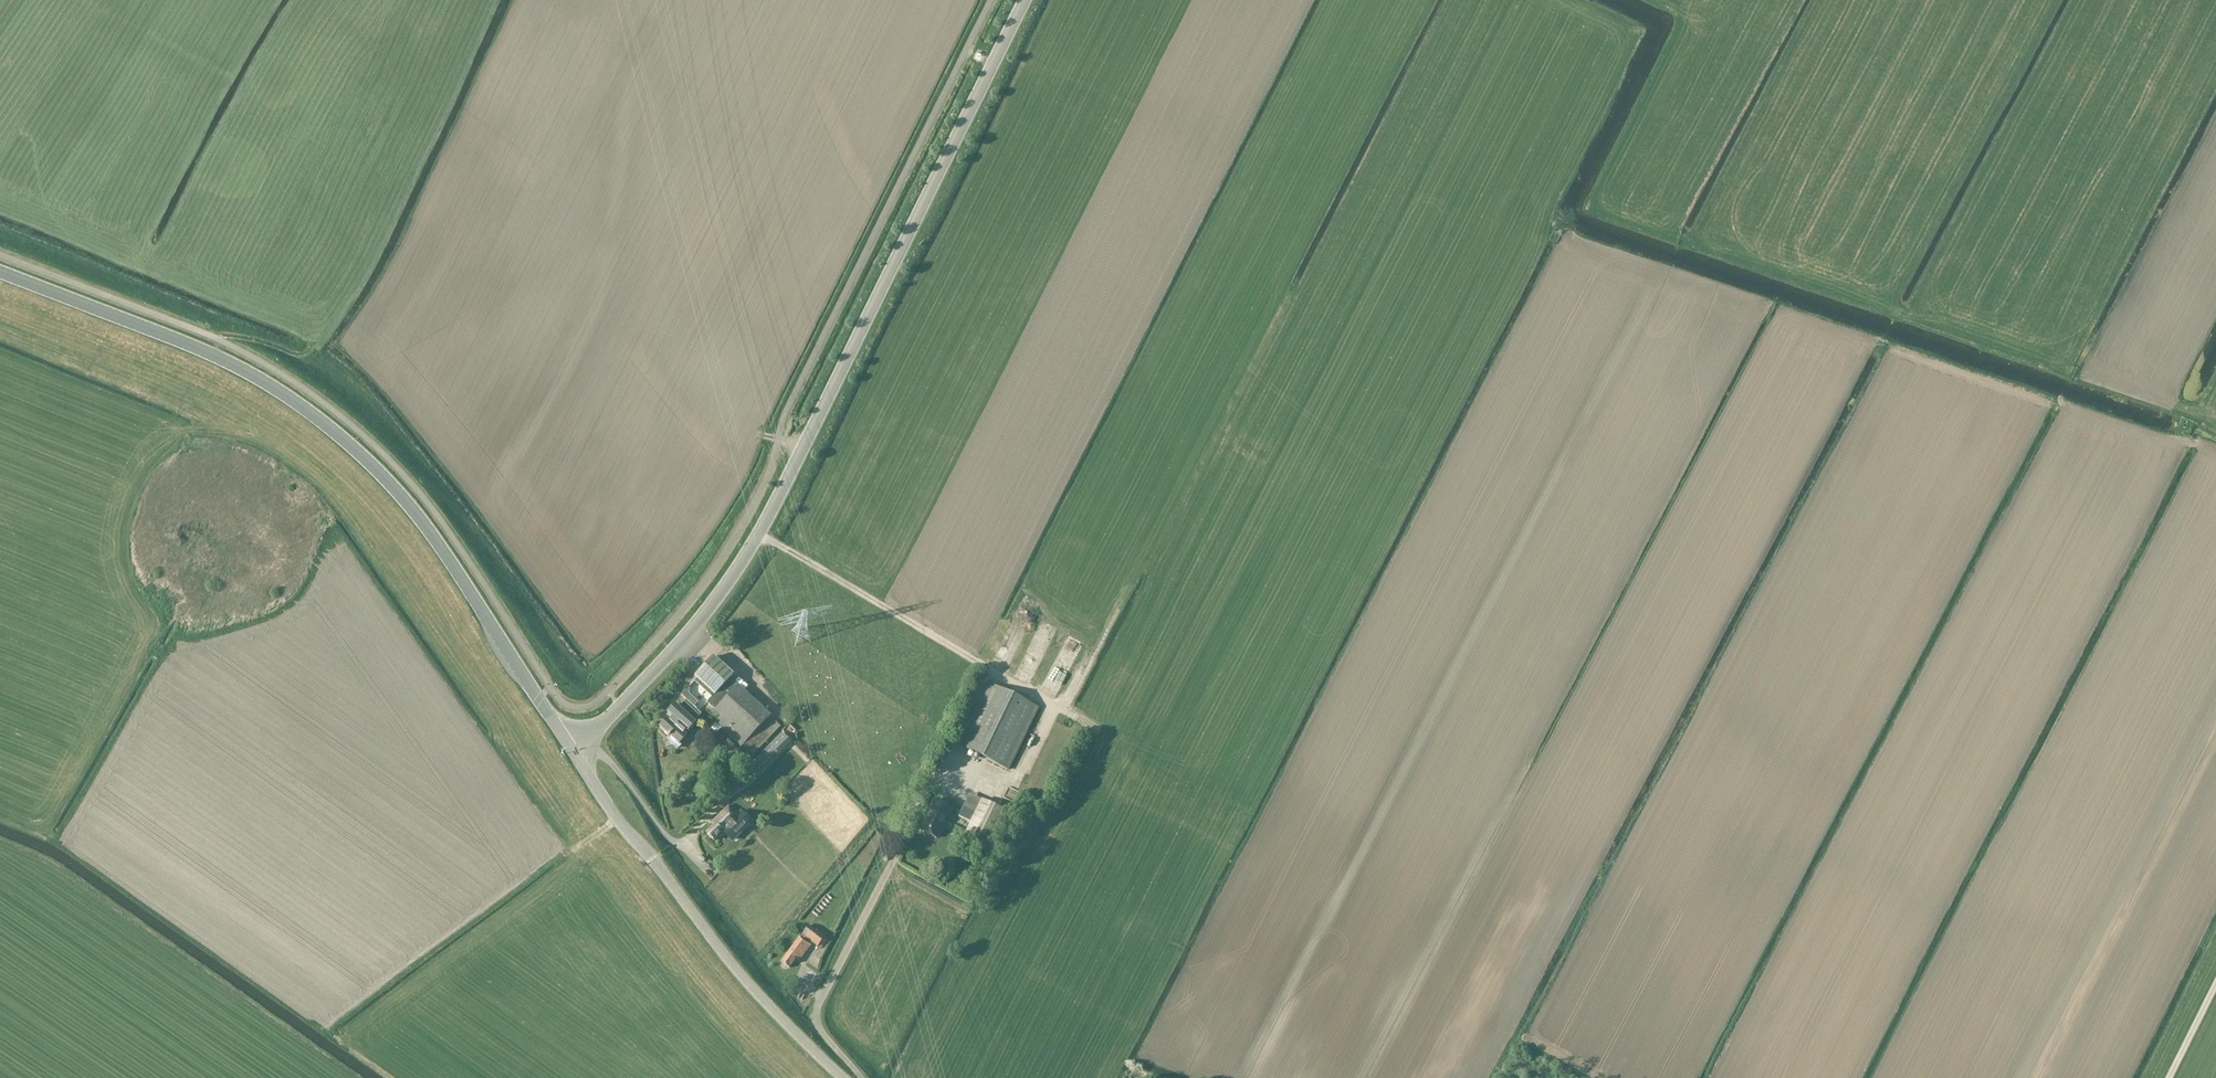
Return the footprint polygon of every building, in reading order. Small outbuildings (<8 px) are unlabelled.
[(716,724),(712,729),(717,734),(722,730),(741,748),(743,747),(753,757),(781,728),(730,680),(733,677),(713,658),(695,677),(697,679),(681,696),(698,713),(707,704),(722,718),(716,724)] [(1042,689),(1060,699),(1068,685),(1050,675),(1042,689)] [(987,686),(958,747),(1008,771),(1037,710),(987,686)] [(693,724),(699,718),(684,704),(681,707),(682,707),(679,710),(675,707),(667,715),(672,719),(669,723),(667,721),(659,728),(668,737),(667,738),(668,739),(669,738),(678,746),(685,738),(682,735),(685,732),(687,734),(694,726),(693,724)] [(1085,722),(1090,727),(1088,729),(1094,736),(1102,727),(1091,716),(1085,722)] [(782,731),(791,737),(795,731),(787,725),(782,731)] [(745,771),(753,779),(762,770),(761,769),(790,741),(783,733),(745,771)] [(965,791),(961,807),(972,810),(976,794),(965,791)] [(972,817),(960,843),(989,857),(1010,815),(980,801),(972,817)] [(715,826),(706,834),(714,842),(722,833),(724,836),(740,819),(727,807),(712,823),(715,826)] [(962,810),(959,817),(970,822),(973,815),(962,810)] [(811,913),(817,917),(832,900),(826,895),(811,913)] [(826,941),(824,939),(824,938),(809,926),(802,936),(818,948),(818,947),(820,949),(826,941)] [(800,939),(781,963),(789,969),(795,961),(798,963),(810,947),(800,939)] [(808,989),(811,980),(804,978),(801,987),(808,989)]
